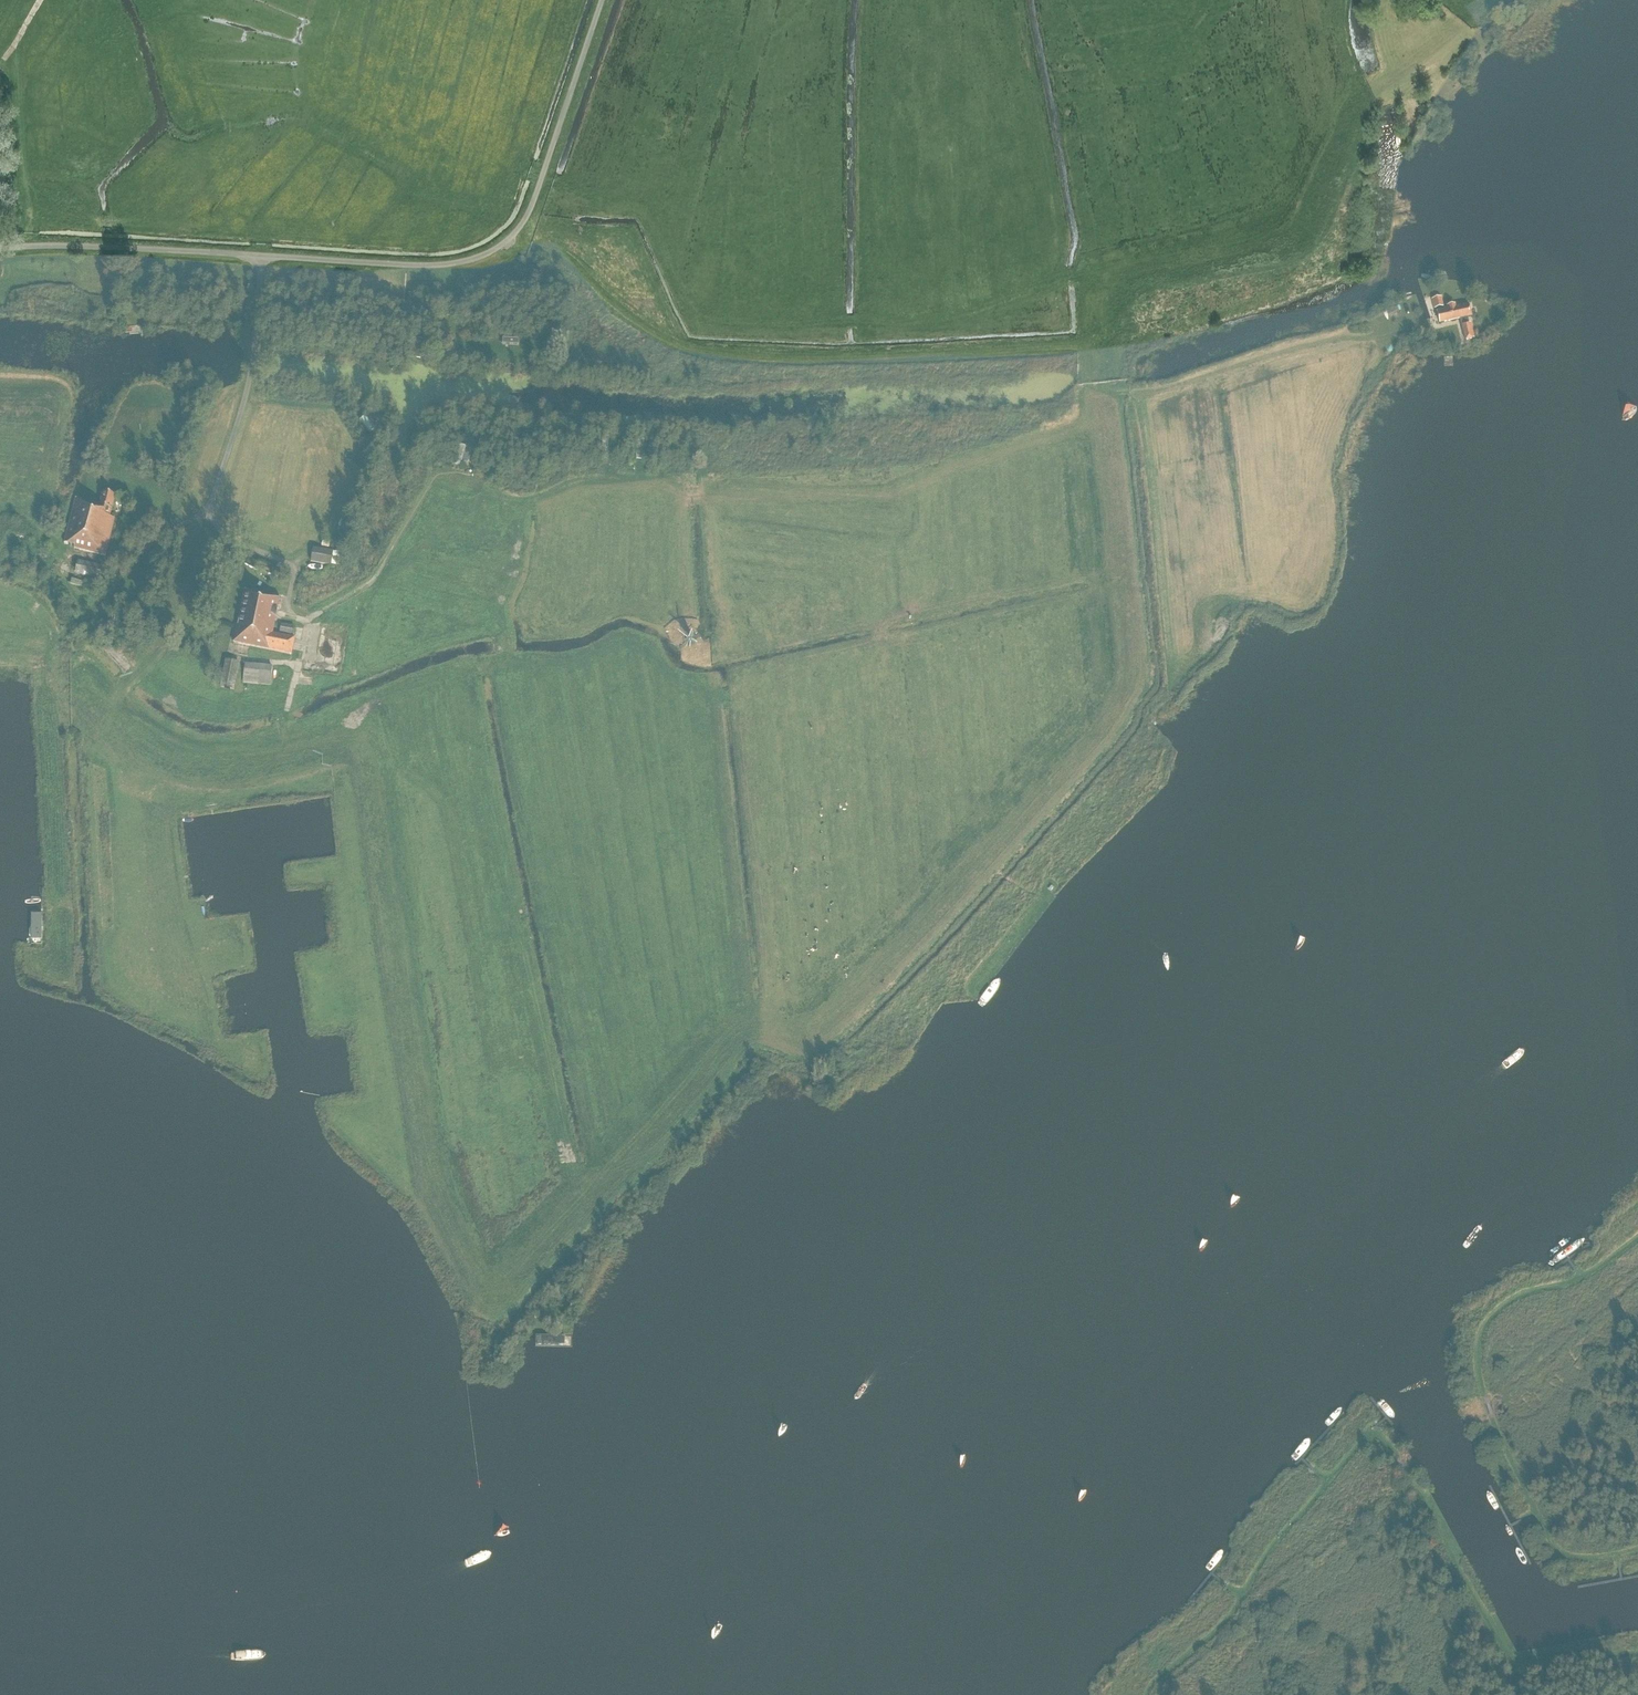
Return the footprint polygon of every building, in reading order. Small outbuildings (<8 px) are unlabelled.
[(1433,309),(1443,307),(1441,297),(1430,299),(1433,309)] [(162,302),(156,302),(157,310),(162,310),(167,310),(167,302),(162,302)] [(1436,311),(1439,324),(1471,317),(1468,304),(1454,307),(1454,306),(1446,307),(1446,308),(1436,311)] [(1461,325),(1464,341),(1473,338),(1470,323),(1468,323),(1461,325)] [(431,348),(431,344),(424,343),(424,341),(413,340),(410,359),(419,360),(421,347),(431,348)] [(367,402),(359,408),(362,411),(369,405),(367,402)] [(459,442),(454,463),(462,465),(463,461),(469,463),(473,446),(459,442)] [(73,548),(105,557),(115,518),(110,517),(115,497),(103,493),(99,506),(76,499),(64,544),(74,546),(73,548)] [(330,563),(332,550),(312,547),(310,560),(330,563)] [(101,580),(104,567),(78,560),(75,574),(101,580)] [(72,578),(71,583),(84,586),(85,581),(72,578)] [(272,634),(279,598),(245,591),(238,626),(237,626),(233,643),(292,655),(295,638),(272,634)] [(292,635),(294,627),(281,625),(279,632),(292,635)] [(686,649),(694,646),(690,638),(683,641),(686,649)] [(234,690),(239,664),(225,661),(220,687),(234,690)] [(270,685),(272,666),(244,664),(243,682),(270,685)]
